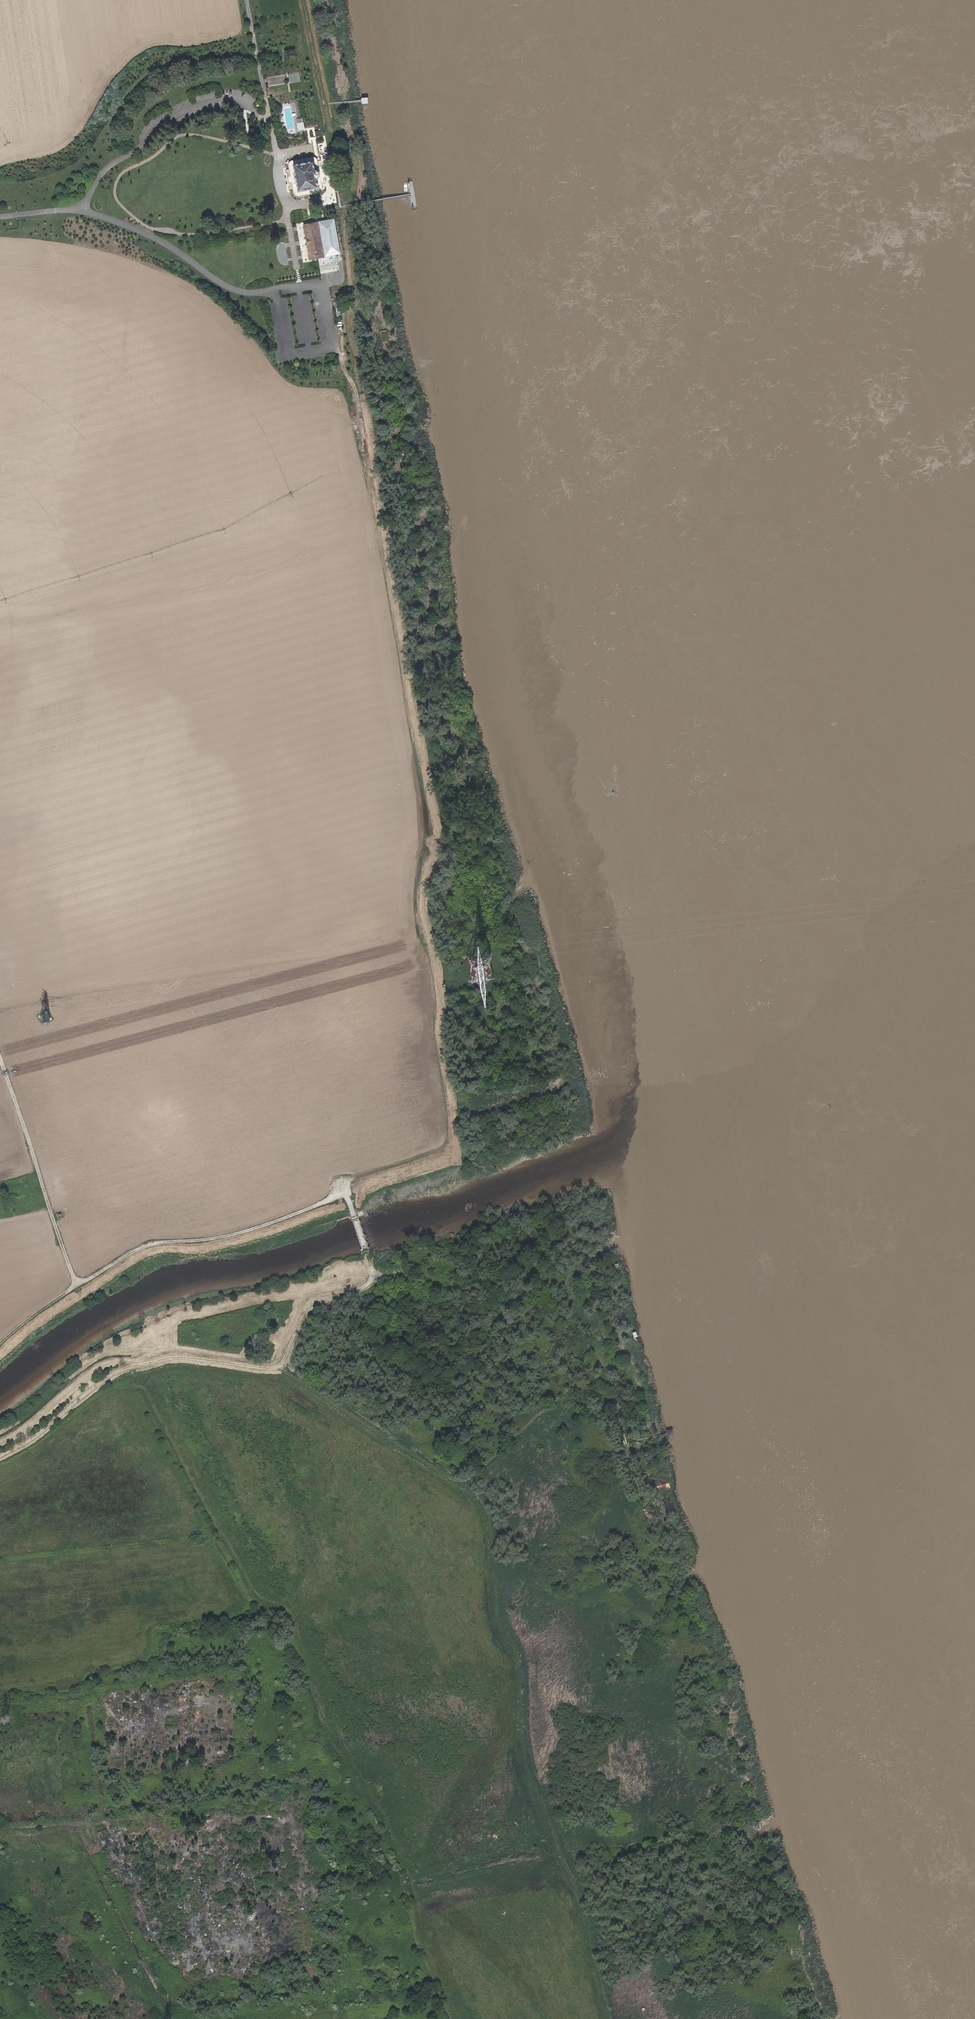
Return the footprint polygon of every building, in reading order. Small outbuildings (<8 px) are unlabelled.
[(297,165),(301,190),(319,187),(315,162),(297,165)] [(335,193),(319,196),(320,205),(337,203),(335,193)] [(321,223),(316,224),(320,245),(325,245),(321,223)] [(320,245),(316,224),(303,226),(309,259),(322,256),(327,256),(325,245),(320,245)]
